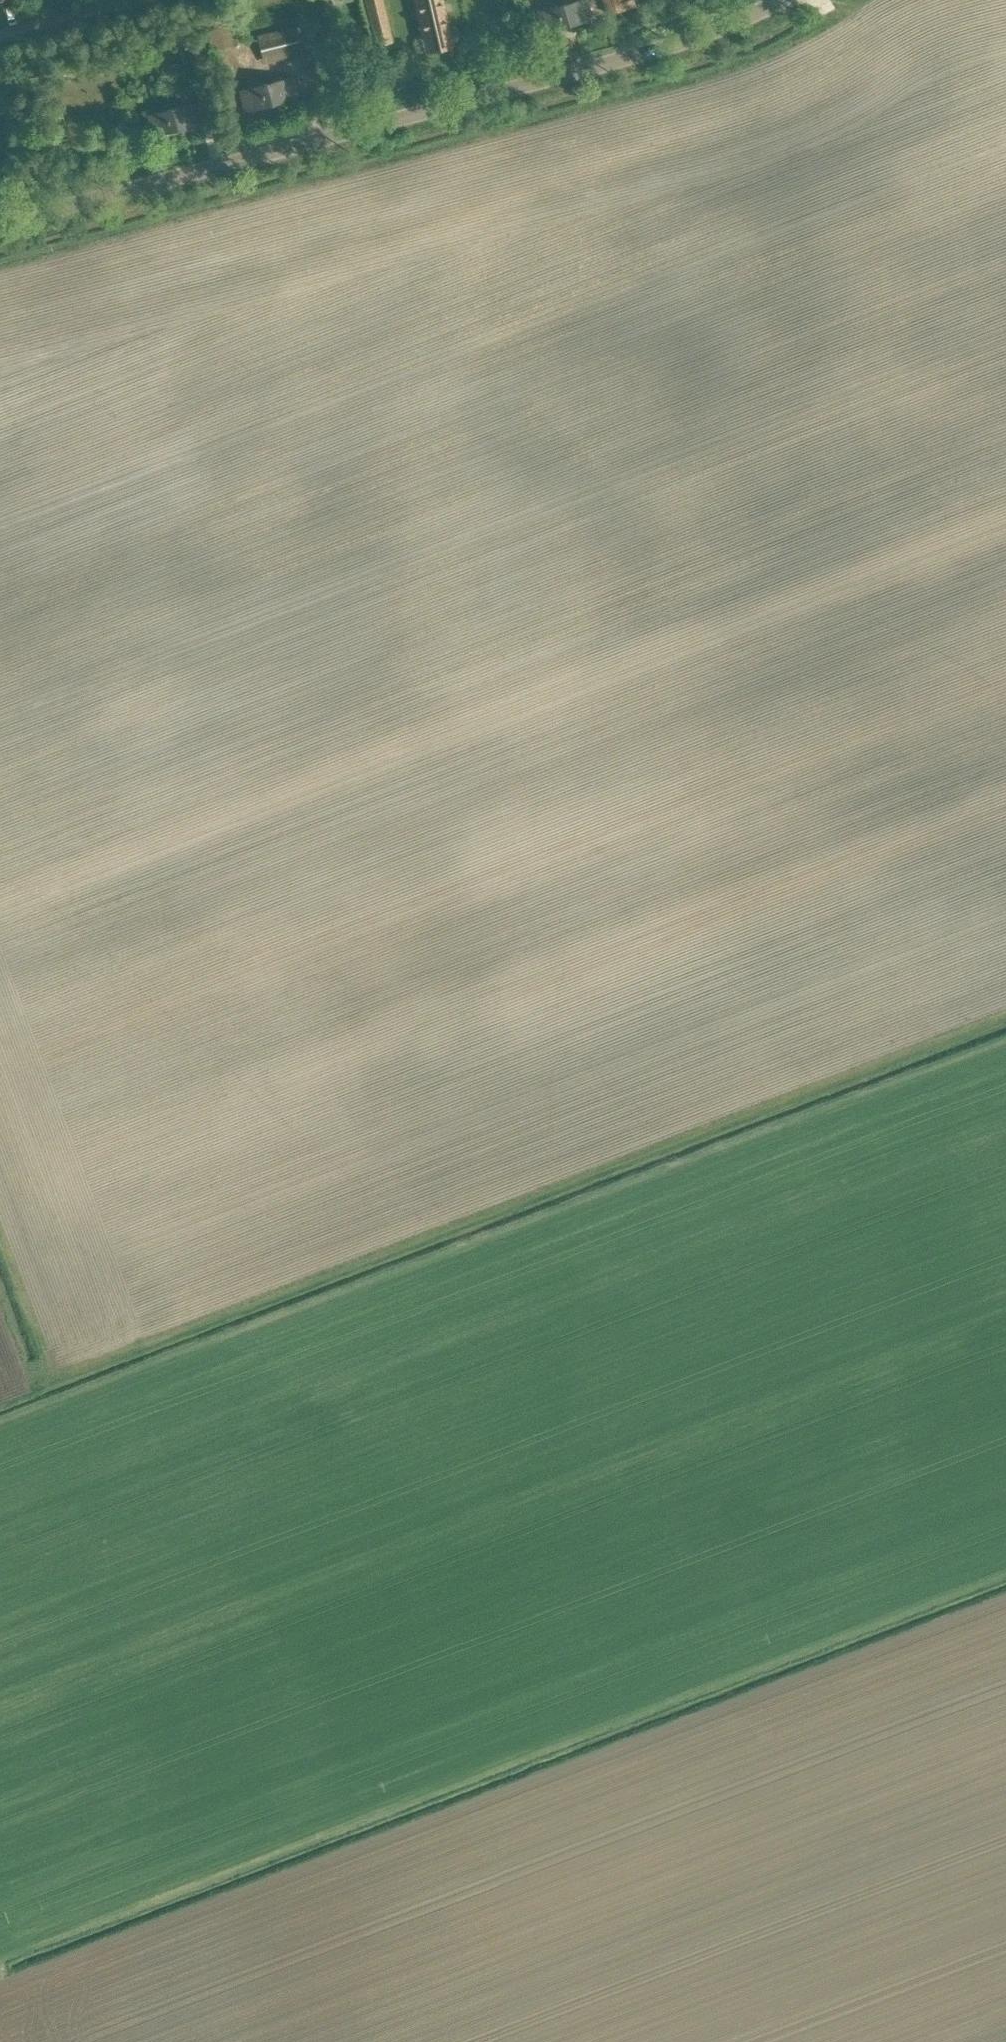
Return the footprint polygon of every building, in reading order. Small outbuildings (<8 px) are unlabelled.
[(392,43),(382,0),(377,0),(365,3),(376,47),(392,43)] [(425,54),(454,47),(443,0),(412,0),(425,54)] [(591,20),(586,0),(581,0),(537,12),(543,33),(591,20)] [(202,14),(211,52),(232,48),(224,9),(202,14)] [(294,27),(256,37),(263,64),(301,54),(294,27)] [(211,84),(204,55),(190,59),(198,87),(211,84)] [(244,113),(298,98),(292,77),(239,92),(244,113)] [(150,138),(203,124),(198,103),(144,117),(150,138)]
